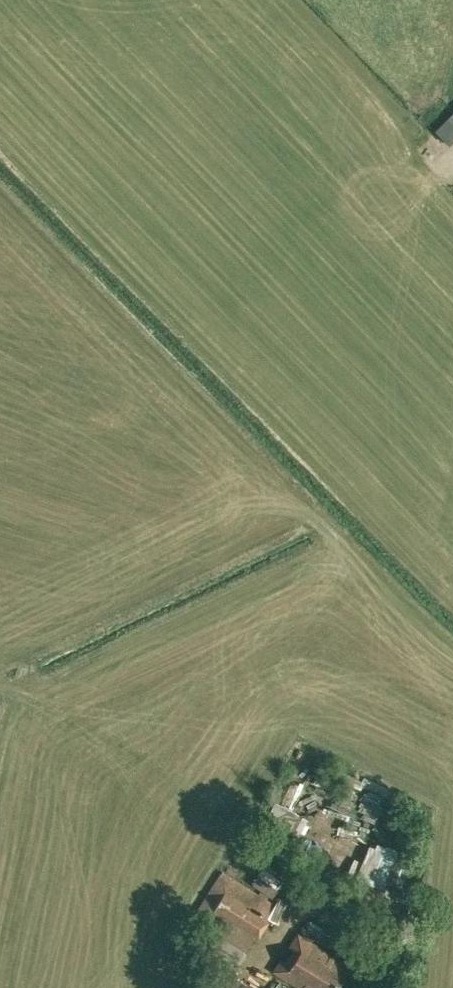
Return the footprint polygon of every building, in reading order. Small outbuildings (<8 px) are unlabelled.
[(437,131),(452,147),(452,114),(437,131)] [(266,918),(275,903),(222,871),(193,917),(245,950),(255,936),(259,938),(269,921),(266,918)] [(351,966),(298,932),(273,973),(297,987),(337,987),(351,966)] [(234,977),(249,953),(218,934),(202,959),(227,975),(219,987),(252,987),(234,977)]
